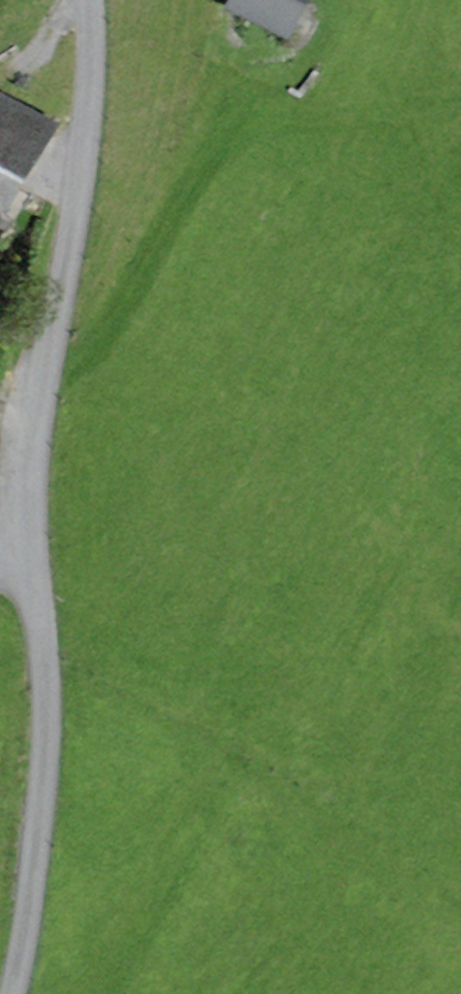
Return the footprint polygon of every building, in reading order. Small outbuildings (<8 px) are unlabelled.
[(229,6),(284,31),(298,0),(232,0),(229,6)] [(1,196),(41,123),(0,101),(0,197),(1,196)]
